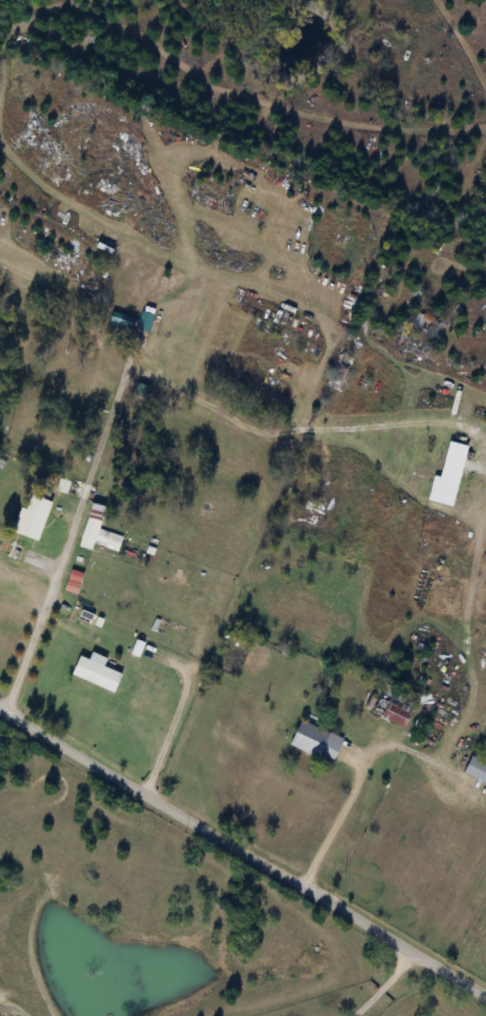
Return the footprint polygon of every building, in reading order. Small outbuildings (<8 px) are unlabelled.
[(402,322),(430,335),(436,322),(408,309),(402,322)] [(426,350),(394,335),(390,344),(422,359),(426,350)] [(349,359),(343,356),(330,387),(336,390),(349,359)] [(451,506),(466,446),(447,441),(439,476),(433,474),(426,500),(451,506)] [(90,502),(78,545),(92,549),(104,506),(91,503),(96,485),(72,479),(67,495),(90,502)] [(26,492),(48,498),(33,537),(8,528),(16,504),(21,505),(26,492)] [(84,514),(97,518),(95,524),(120,532),(115,547),(100,542),(101,539),(91,536),(88,546),(75,542),(84,514)] [(100,662),(118,670),(110,689),(68,670),(76,652),(84,656),(88,647),(104,654),(100,662)] [(401,728),(414,703),(383,686),(370,711),(401,728)] [(339,744),(326,738),(328,732),(299,720),(289,744),(331,761),(339,744)] [(470,756),(461,773),(485,785),(485,763),(470,756)]
